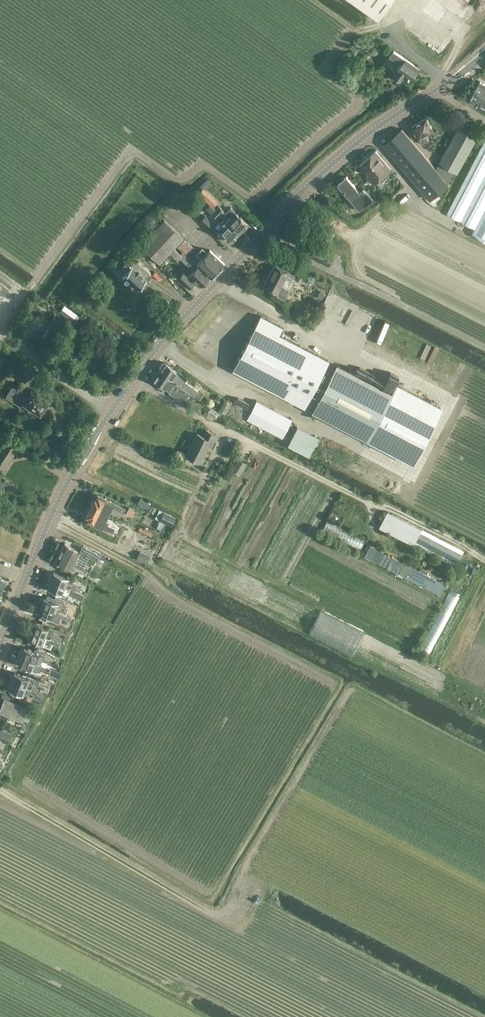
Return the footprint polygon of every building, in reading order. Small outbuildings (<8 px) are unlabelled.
[(382,16),(393,0),(351,0),(379,20),(382,16)] [(367,47),(361,43),(356,49),(363,53),(367,47)] [(389,56),(393,59),(401,65),(394,75),(395,76),(395,78),(395,79),(397,80),(398,80),(400,80),(401,81),(405,75),(412,80),(420,69),(398,53),(394,51),(389,56)] [(471,97),(484,105),(484,84),(479,81),(471,97)] [(422,144),(427,141),(429,140),(427,136),(434,132),(426,119),(411,127),(419,140),(420,140),(422,144)] [(477,137),(459,127),(439,162),(455,170),(458,172),(477,137)] [(430,200),(449,184),(402,129),(383,145),(430,200)] [(447,213),(475,228),(472,233),(484,240),(484,140),(447,213)] [(373,185),(391,169),(375,150),(359,165),(368,175),(366,177),(373,185)] [(366,204),(369,207),(375,201),(374,200),(369,194),(364,188),(360,191),(347,176),(338,183),(338,184),(334,188),(341,195),(345,192),(360,209),(366,204)] [(218,201),(203,187),(198,193),(212,207),(218,201)] [(374,190),(369,194),(374,200),(379,196),(374,190)] [(222,235),(230,242),(239,232),(224,218),(220,215),(215,210),(211,214),(219,222),(214,226),(223,234),(222,235)] [(239,232),(247,223),(240,216),(239,217),(234,211),(229,217),(227,215),(224,218),(239,232)] [(199,221),(210,231),(215,226),(204,216),(199,221)] [(169,252),(172,256),(177,251),(173,248),(183,237),(164,219),(140,244),(159,263),(169,252)] [(193,247),(185,239),(177,247),(185,254),(193,247)] [(315,247),(310,256),(328,266),(333,256),(315,247)] [(201,258),(196,264),(209,277),(210,278),(224,263),(210,250),(207,252),(202,248),(196,254),(201,258)] [(177,261),(182,256),(177,251),(172,256),(177,261)] [(209,277),(196,264),(192,260),(187,265),(192,270),(189,274),(189,275),(188,276),(183,272),(178,278),(179,279),(188,288),(194,282),(193,282),(195,280),(201,286),(202,285),(204,284),(206,282),(206,280),(209,277)] [(263,287),(277,294),(276,295),(283,299),(288,289),(282,286),(288,273),(293,276),(297,269),(286,264),(284,270),(274,265),(263,287)] [(132,265),(118,279),(133,293),(146,279),(132,265)] [(4,295),(9,289),(0,283),(0,292),(4,295)] [(260,316),(232,370),(304,407),(329,360),(278,334),(282,327),(260,316)] [(158,372),(189,393),(194,396),(198,391),(185,381),(186,379),(177,372),(177,371),(165,362),(158,372)] [(337,365),(314,412),(411,463),(440,407),(396,384),(391,393),(337,365)] [(153,380),(169,391),(168,393),(182,402),(189,393),(158,372),(153,380)] [(39,413),(43,407),(45,408),(48,402),(47,401),(47,400),(30,389),(28,392),(25,390),(25,391),(18,387),(17,389),(13,386),(5,397),(21,407),(23,402),(39,413)] [(247,419),(282,437),(292,419),(256,400),(247,419)] [(224,407),(222,411),(237,419),(239,415),(224,407)] [(287,444),(308,455),(318,437),(297,425),(287,444)] [(186,456),(200,463),(210,441),(213,443),(217,435),(208,430),(204,437),(197,433),(186,456)] [(8,463),(19,447),(5,438),(0,446),(0,467),(4,470),(8,463)] [(239,474),(247,462),(239,457),(231,468),(239,474)] [(90,507),(107,516),(111,508),(123,514),(126,508),(98,494),(96,499),(94,498),(90,507)] [(148,508),(150,503),(140,497),(137,503),(148,508)] [(105,521),(107,516),(90,507),(89,509),(88,509),(87,512),(87,514),(86,515),(87,516),(85,520),(101,528),(112,533),(114,529),(107,525),(108,523),(105,521)] [(159,509),(154,518),(159,520),(171,526),(175,517),(163,511),(159,509)] [(413,545),(455,566),(463,550),(421,529),(387,512),(379,527),(413,545)] [(352,535),(350,543),(360,546),(363,539),(352,535)] [(64,543),(55,561),(72,569),(74,565),(82,569),(92,549),(83,544),(79,551),(64,543)] [(364,556),(440,595),(445,584),(369,545),(364,556)] [(146,563),(149,555),(140,551),(136,559),(146,563)] [(85,594),(87,589),(76,585),(77,584),(67,580),(68,578),(53,572),(50,580),(82,593),(83,593),(85,594)] [(62,592),(81,599),(82,593),(50,580),(47,588),(62,594),(62,592)] [(451,590),(447,602),(455,605),(460,592),(451,590)] [(40,605),(65,614),(68,608),(62,606),(64,601),(47,595),(46,598),(44,597),(40,605)] [(65,614),(40,605),(37,613),(52,619),(54,614),(69,620),(70,616),(65,614)] [(53,630),(34,622),(31,630),(59,641),(60,641),(62,637),(52,633),(53,630)] [(27,638),(41,644),(49,647),(51,642),(58,645),(61,646),(62,642),(60,641),(59,641),(31,630),(27,638)] [(48,661),(46,661),(46,660),(42,659),(44,655),(39,653),(24,647),(21,655),(50,667),(56,669),(58,663),(49,659),(48,661)] [(39,667),(43,669),(48,671),(50,667),(21,655),(18,663),(32,669),(34,665),(39,666),(39,667)] [(34,680),(14,673),(11,680),(42,692),(43,688),(32,684),(34,680)] [(42,693),(42,692),(11,680),(8,688),(11,690),(10,694),(21,698),(24,690),(33,694),(32,696),(40,699),(42,693)] [(28,708),(4,699),(0,709),(0,712),(22,721),(23,719),(27,720),(30,715),(26,713),(28,708)] [(2,743),(7,744),(11,733),(0,728),(0,748),(2,743)]
